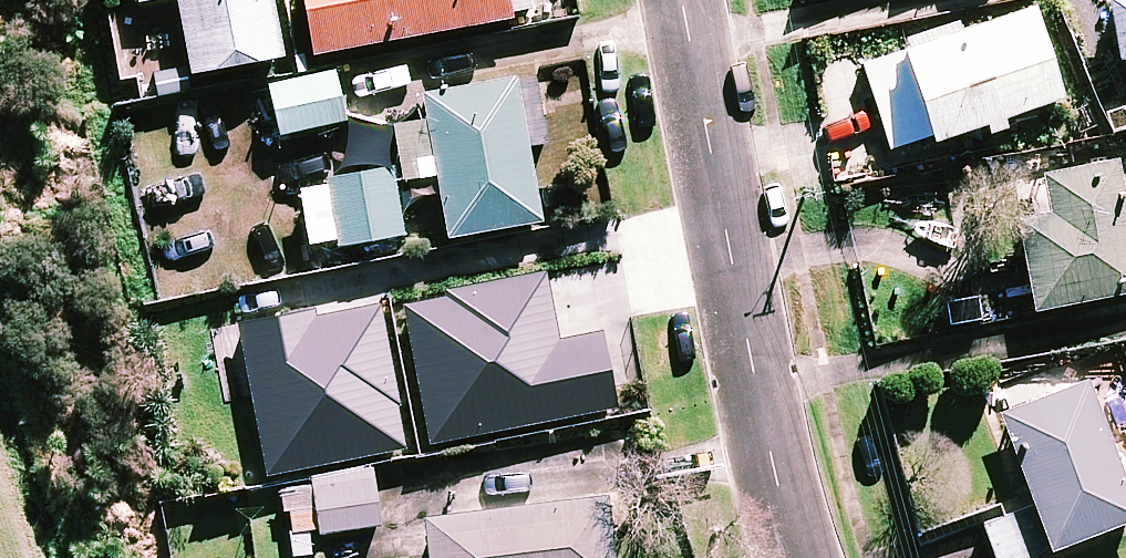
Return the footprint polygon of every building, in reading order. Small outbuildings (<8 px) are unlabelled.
[(271,0),(178,0),(189,71),(280,57),(271,0)] [(310,54),(531,14),(529,0),(300,0),(310,54)] [(981,123),(985,138),(1011,131),(1006,116),(1062,99),(1031,0),(1016,0),(909,33),(914,47),(903,51),(930,139),(981,123)] [(1116,58),(1125,56),(1125,0),(1104,0),(1116,58)] [(343,120),(333,71),(222,92),(231,142),(343,120)] [(423,96),(426,111),(392,117),(404,182),(437,176),(448,236),(539,220),(525,146),(544,143),(532,76),(423,96)] [(1114,161),(1041,174),(1049,225),(1018,230),(1032,309),(1125,293),(1125,199),(1120,200),(1114,161)] [(401,234),(391,171),(277,189),(288,252),(401,234)] [(586,294),(425,326),(447,442),(584,416),(574,363),(598,358),(586,294)] [(1088,381),(996,415),(1032,510),(985,528),(996,557),(1027,557),(1125,522),(1125,485),(1088,381)] [(376,466),(309,470),(313,534),(380,530),(376,466)] [(606,497),(423,516),(428,557),(612,557),(606,497)]
